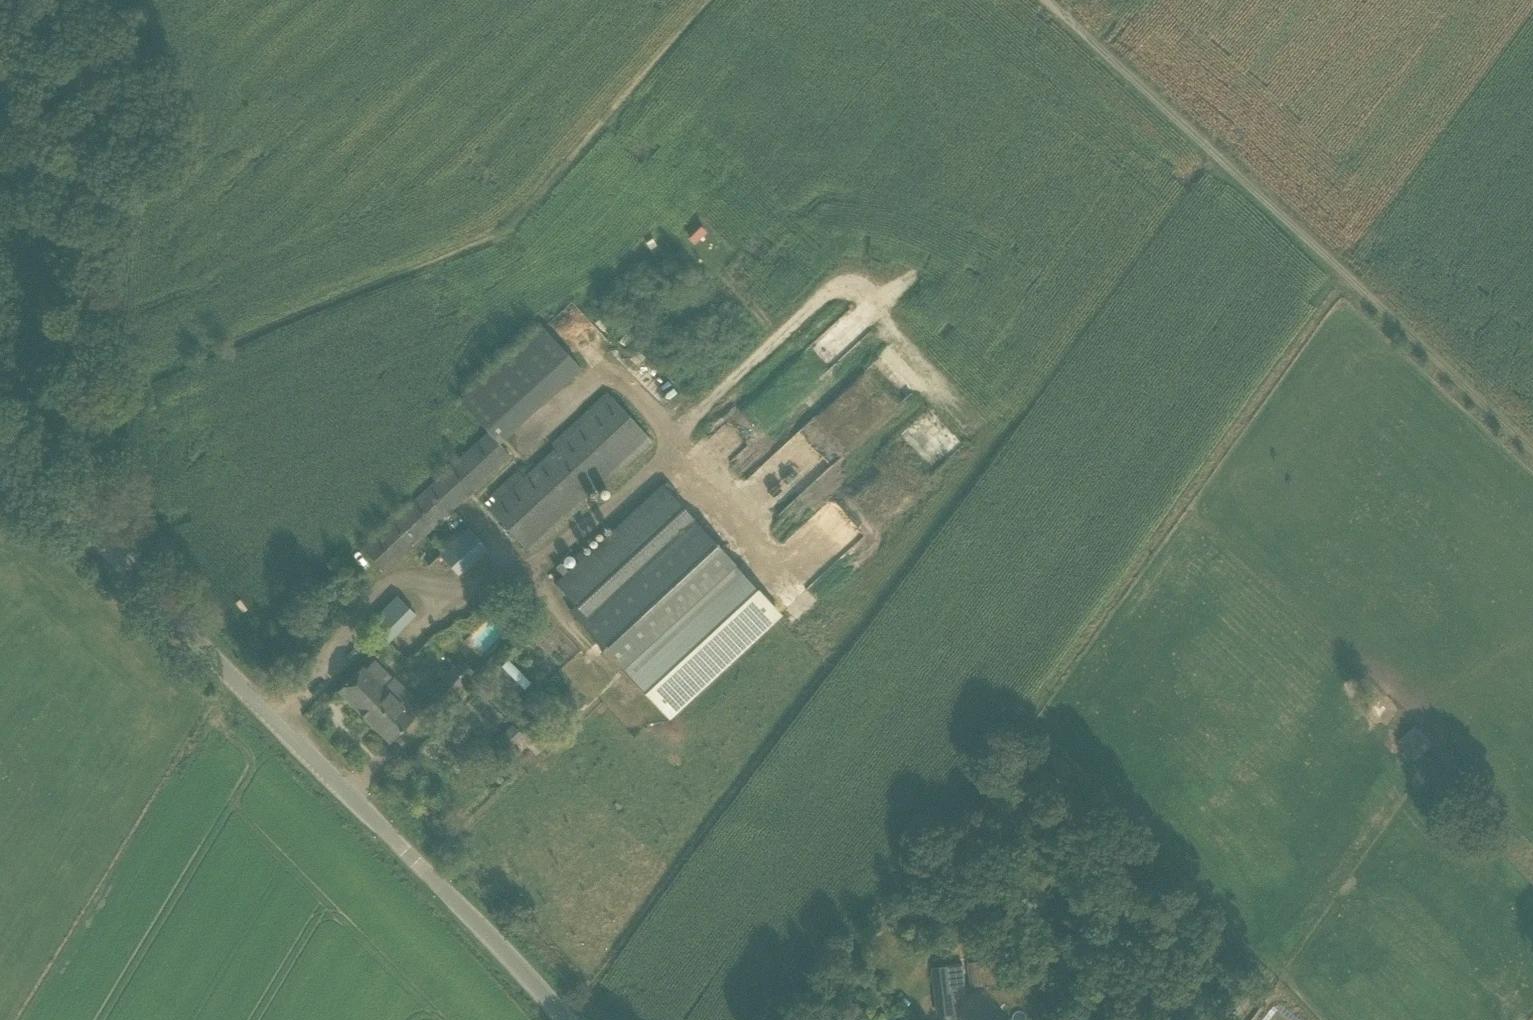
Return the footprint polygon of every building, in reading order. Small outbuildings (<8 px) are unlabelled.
[(362,548),(385,574),(509,458),(497,444),(499,443),(581,368),(542,325),(460,400),(457,401),(486,433),(362,548)] [(532,554),(586,503),(581,498),(594,486),(599,491),(653,441),(607,392),(551,444),(555,449),(524,478),(517,470),(503,483),(509,490),(489,508),(532,554)] [(662,484),(555,583),(575,605),(569,611),(609,655),(667,717),(670,720),(782,616),(784,615),(723,550),(707,532),(662,484)] [(439,554),(458,574),(486,549),(467,528),(439,554)] [(560,563),(555,567),(563,575),(567,571),(560,563)] [(370,624),(388,642),(417,613),(399,595),(370,624)] [(507,659),(501,666),(524,689),(530,682),(507,659)] [(424,699),(437,712),(472,678),(470,676),(474,673),(463,662),(460,665),(459,664),(424,699)] [(364,666),(339,691),(390,742),(424,708),(394,678),(385,687),(364,666)] [(1416,723),(1398,740),(1416,760),(1434,743),(1416,723)] [(497,741),(507,752),(524,737),(513,726),(497,741)] [(976,937),(963,939),(965,952),(978,949),(976,937)] [(933,968),(938,1016),(955,1014),(952,990),(967,988),(964,965),(950,966),(933,968)] [(864,975),(856,981),(865,992),(873,986),(864,975)] [(875,987),(867,993),(877,1007),(886,1001),(875,987)]
